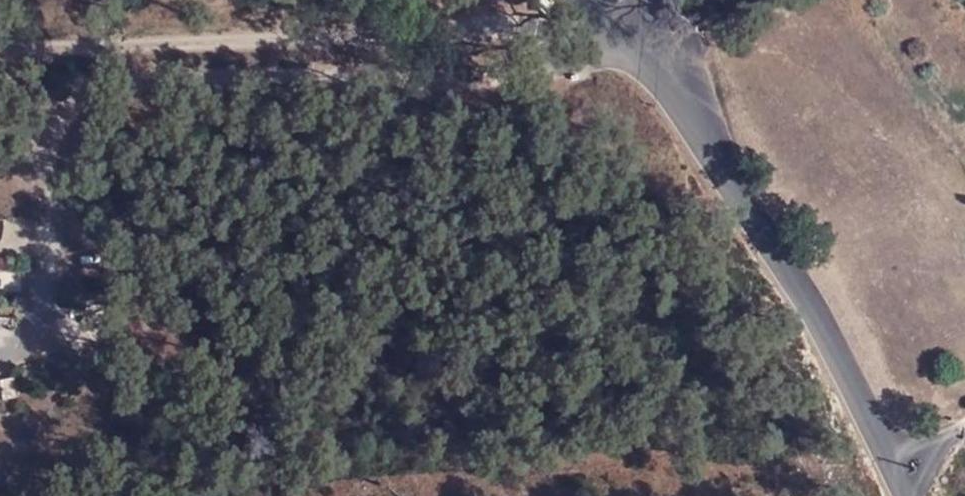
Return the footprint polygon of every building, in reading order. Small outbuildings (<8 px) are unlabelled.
[(17,356),(13,314),(0,316),(0,357),(17,356)]
